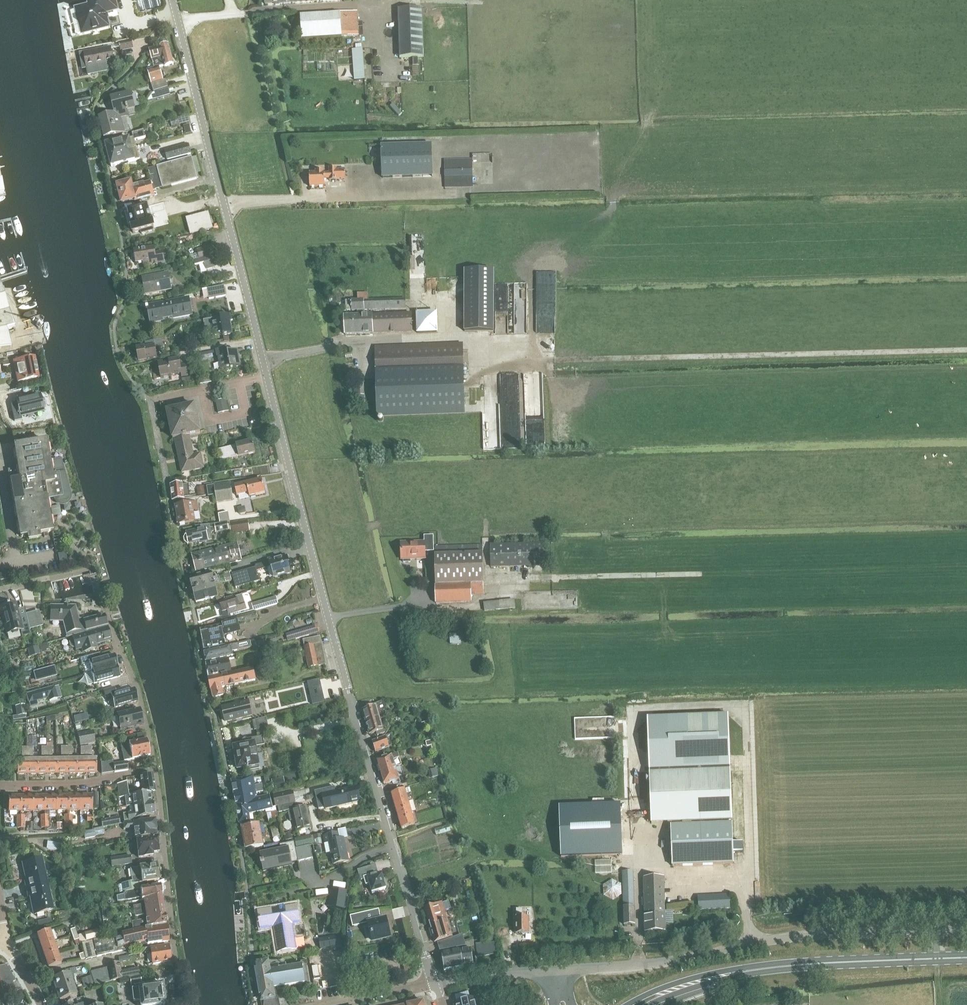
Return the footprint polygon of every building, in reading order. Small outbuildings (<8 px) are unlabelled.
[(116,9),(114,0),(89,0),(91,6),(78,9),(84,32),(108,26),(105,12),(116,9)] [(140,12),(146,10),(144,0),(137,0),(140,12)] [(147,10),(153,8),(151,0),(144,0),(147,10)] [(400,58),(424,57),(422,8),(398,9),(400,58)] [(310,18),(297,19),(298,37),(311,36),(310,18)] [(159,47),(149,50),(152,59),(171,54),(168,44),(167,40),(165,38),(160,39),(158,42),(160,47),(159,47)] [(121,50),(133,48),(131,41),(120,43),(121,50)] [(113,63),(111,48),(84,53),(88,75),(107,71),(106,64),(113,63)] [(354,80),(365,79),(363,49),(352,50),(354,80)] [(154,68),(147,70),(151,83),(163,80),(159,67),(164,66),(174,64),(172,56),(171,54),(152,59),(153,61),(154,68)] [(153,91),(168,87),(166,80),(151,84),(153,91)] [(153,92),(147,101),(158,98),(171,95),(169,88),(156,91),(153,92)] [(111,99),(115,114),(116,119),(121,118),(129,116),(127,110),(135,108),(131,94),(111,99)] [(121,118),(116,119),(115,114),(103,117),(104,122),(102,123),(106,137),(125,132),(121,118)] [(105,145),(108,156),(132,150),(130,142),(146,137),(144,130),(132,133),(134,138),(105,145)] [(383,177),(432,176),(431,144),(382,146),(383,177)] [(189,145),(165,151),(168,160),(191,153),(189,145)] [(135,161),(132,150),(108,156),(111,167),(122,164),(122,166),(128,164),(127,163),(135,161)] [(198,156),(192,157),(196,173),(202,172),(198,156)] [(163,188),(197,178),(196,173),(192,157),(147,169),(153,190),(162,187),(163,188)] [(445,187),(473,187),(472,160),(445,160),(445,187)] [(337,178),(345,178),(345,169),(337,169),(337,168),(329,168),(329,173),(324,173),(324,171),(316,172),(316,173),(310,173),(310,187),(325,186),(325,178),(329,178),(329,180),(337,180),(337,178)] [(120,200),(122,201),(122,203),(136,199),(132,187),(131,182),(118,185),(118,186),(117,188),(118,191),(119,191),(120,196),(120,197),(120,200)] [(151,182),(132,187),(136,199),(141,198),(142,198),(147,197),(147,196),(154,194),(151,182)] [(149,207),(129,212),(132,225),(131,225),(133,233),(141,231),(142,234),(154,231),(153,228),(155,228),(169,224),(164,204),(149,207)] [(208,213),(187,219),(191,235),(213,229),(208,213)] [(213,246),(197,250),(199,258),(215,254),(213,246)] [(145,266),(165,262),(163,252),(155,253),(154,247),(135,251),(137,262),(144,261),(145,266)] [(207,269),(214,267),(211,256),(193,261),(195,266),(205,264),(207,269)] [(494,270),(464,270),(464,332),(494,332),(494,270)] [(146,294),(171,289),(168,273),(143,278),(146,294)] [(14,327),(0,282),(0,348),(11,346),(6,330),(14,327)] [(224,285),(207,289),(208,291),(209,299),(226,296),(224,285)] [(357,310),(357,313),(365,313),(365,310),(406,309),(406,298),(368,299),(368,293),(358,293),(358,300),(351,300),(351,301),(346,301),(347,310),(352,310),(352,311),(357,310)] [(173,318),(192,314),(189,298),(146,307),(147,309),(148,308),(151,322),(163,320),(162,319),(173,317),(173,318)] [(365,315),(365,313),(357,313),(358,315),(344,316),(345,335),(412,332),(411,313),(365,315)] [(232,322),(231,315),(220,317),(220,318),(204,321),(206,331),(213,330),(214,335),(223,334),(223,336),(233,334),(231,322),(232,322)] [(136,362),(157,358),(156,349),(163,348),(162,340),(145,343),(146,347),(134,350),(136,362)] [(464,413),(462,344),(376,346),(378,415),(464,413)] [(231,369),(240,367),(237,352),(228,354),(227,348),(216,350),(217,357),(218,357),(220,370),(231,368),(231,369)] [(39,378),(35,357),(13,361),(18,382),(39,378)] [(182,377),(188,376),(186,365),(181,366),(179,359),(158,363),(161,378),(181,374),(182,377)] [(365,395),(365,380),(356,380),(356,395),(365,395)] [(18,404),(12,405),(15,419),(22,417),(22,414),(22,413),(44,408),(40,391),(17,397),(18,403),(18,404)] [(219,405),(217,406),(219,413),(229,411),(226,399),(218,401),(219,405)] [(175,438),(179,458),(193,455),(189,436),(201,433),(195,405),(167,411),(173,439),(175,438)] [(18,468),(9,470),(11,484),(13,491),(14,497),(15,503),(15,505),(16,508),(15,508),(16,516),(17,515),(18,524),(17,525),(19,532),(20,532),(21,537),(28,536),(29,541),(39,539),(38,534),(44,533),(44,537),(48,537),(47,532),(52,531),(51,526),(52,526),(50,519),(49,519),(48,510),(49,510),(47,502),(46,502),(46,499),(55,497),(56,498),(57,500),(58,502),(61,503),(63,503),(65,502),(67,501),(68,499),(69,498),(69,496),(69,494),(60,460),(49,462),(46,441),(15,447),(18,468)] [(221,461),(256,453),(253,441),(218,450),(221,461)] [(200,454),(193,455),(179,458),(182,472),(203,468),(200,454)] [(262,480),(235,487),(237,496),(249,493),(250,497),(251,497),(251,498),(256,497),(256,496),(266,493),(262,480)] [(231,483),(214,485),(216,495),(217,502),(234,500),(231,483)] [(182,484),(171,485),(173,501),(184,499),(184,497),(190,496),(189,484),(182,485),(182,484)] [(214,485),(208,486),(209,496),(216,495),(214,485)] [(204,486),(197,487),(199,496),(205,495),(204,486)] [(193,511),(199,510),(197,502),(176,506),(179,524),(195,521),(193,511)] [(248,520),(241,521),(234,523),(229,523),(231,534),(235,533),(249,531),(248,520)] [(186,536),(184,539),(185,543),(188,545),(199,542),(200,543),(209,541),(208,540),(213,539),(211,531),(216,530),(218,530),(220,531),(229,529),(228,523),(221,524),(220,523),(196,527),(196,530),(186,533),(187,536),(186,536)] [(424,542),(401,543),(402,559),(403,559),(403,562),(411,562),(411,559),(425,558),(425,551),(434,551),(433,535),(424,535),(424,542)] [(196,571),(241,560),(237,543),(192,555),(196,571)] [(491,567),(543,566),(543,544),(491,545),(491,567)] [(482,545),(438,546),(434,546),(436,603),(472,602),(472,595),(484,594),(482,545)] [(252,584),(260,582),(257,571),(271,567),(273,578),(292,573),(287,556),(269,561),(255,565),(256,568),(248,570),(252,584)] [(232,574),(234,582),(236,588),(252,584),(248,570),(232,574)] [(11,578),(10,571),(0,573),(0,580),(11,578)] [(212,572),(190,578),(193,591),(221,584),(219,576),(213,578),(212,572)] [(230,572),(224,574),(226,582),(232,581),(230,572)] [(225,599),(221,584),(193,591),(196,602),(216,597),(217,601),(225,599)] [(228,615),(246,609),(242,595),(220,602),(223,612),(227,611),(228,615)] [(254,610),(278,603),(276,597),(252,604),(254,610)] [(484,610),(516,609),(515,601),(484,602),(484,610)] [(31,634),(25,614),(20,615),(16,603),(0,607),(7,633),(20,630),(22,637),(31,634)] [(87,632),(87,631),(107,626),(104,615),(79,622),(75,606),(50,606),(50,621),(51,621),(51,619),(65,619),(66,626),(68,625),(70,632),(68,633),(69,637),(65,638),(87,632)] [(31,628),(42,625),(38,611),(27,614),(25,614),(29,629),(31,629),(31,628)] [(257,612),(234,617),(234,618),(220,621),(221,625),(200,629),(204,649),(225,645),(223,636),(241,632),(239,622),(258,618),(257,612)] [(70,641),(69,643),(70,647),(71,648),(73,649),(75,649),(76,651),(82,649),(83,653),(98,649),(97,645),(111,641),(107,627),(103,628),(78,635),(72,637),(73,639),(71,639),(70,641)] [(293,639),(309,636),(308,630),(292,633),(293,639)] [(450,634),(450,644),(461,644),(461,634),(450,634)] [(322,644),(320,636),(303,639),(305,647),(322,644)] [(250,641),(204,651),(206,661),(233,655),(232,652),(252,648),(250,641)] [(305,647),(309,668),(326,665),(322,644),(305,647)] [(31,657),(40,654),(38,646),(34,647),(29,648),(31,657)] [(82,664),(89,663),(94,661),(92,655),(80,659),(82,664)] [(89,663),(92,673),(117,666),(118,666),(118,665),(115,655),(94,661),(89,663)] [(209,677),(232,672),(229,659),(206,664),(209,677)] [(117,666),(92,673),(91,673),(94,684),(120,677),(117,666)] [(37,681),(54,676),(52,667),(34,671),(37,681)] [(253,668),(232,672),(235,685),(256,680),(253,668)] [(222,688),(235,685),(232,672),(208,678),(211,690),(212,690),(213,697),(224,695),(222,688)] [(20,693),(14,678),(11,678),(11,682),(13,682),(12,693),(20,693)] [(321,685),(309,688),(313,705),(325,702),(321,685)] [(49,697),(50,701),(57,699),(54,687),(47,689),(49,697)] [(103,691),(103,692),(105,698),(111,696),(114,708),(138,702),(134,689),(116,694),(114,688),(103,691)] [(29,703),(37,700),(49,697),(47,689),(27,695),(29,703)] [(264,699),(263,693),(253,695),(255,701),(264,699)] [(249,701),(222,708),(226,722),(252,715),(249,701)] [(362,710),(366,723),(380,718),(376,706),(375,706),(374,703),(368,705),(369,708),(362,710)] [(120,730),(144,724),(140,708),(116,714),(120,730)] [(730,767),(728,717),(648,720),(650,770),(730,767)] [(384,731),(380,718),(366,723),(369,735),(376,733),(377,736),(384,734),(383,731),(384,731)] [(421,725),(422,732),(430,730),(428,723),(421,725)] [(80,746),(95,742),(92,730),(77,733),(80,746)] [(259,769),(255,747),(265,745),(263,736),(247,739),(248,742),(236,744),(237,747),(235,747),(238,760),(237,760),(239,769),(249,767),(250,771),(259,769)] [(376,752),(390,748),(387,737),(373,741),(373,743),(372,745),(373,747),(374,748),(376,752)] [(124,761),(150,756),(147,739),(121,745),(124,761)] [(17,774),(27,774),(27,747),(22,748),(22,756),(25,756),(25,759),(16,759),(17,774)] [(32,747),(27,747),(27,774),(37,774),(37,759),(37,753),(32,753),(32,747)] [(44,756),(44,759),(37,759),(37,774),(47,774),(47,747),(41,747),(41,756),(44,756)] [(52,747),(47,747),(47,774),(57,774),(57,758),(49,758),(49,755),(52,755),(52,747)] [(61,758),(57,758),(57,774),(67,773),(66,747),(61,747),(61,755),(61,758)] [(72,747),(66,747),(67,773),(77,773),(76,758),(69,758),(69,755),(72,755),(72,747)] [(84,758),(76,758),(77,773),(86,773),(86,747),(81,748),(81,755),(84,755),(84,758)] [(91,747),(86,747),(86,773),(97,773),(97,757),(89,758),(89,755),(91,755),(91,747)] [(377,760),(381,772),(402,766),(399,758),(394,760),(392,755),(390,756),(389,754),(384,755),(385,757),(377,760)] [(114,772),(128,770),(127,762),(113,765),(114,772)] [(407,783),(402,766),(381,772),(384,785),(393,783),(394,787),(407,783)] [(650,773),(652,823),(732,820),(730,770),(650,773)] [(139,776),(133,777),(135,789),(136,794),(142,793),(149,792),(155,791),(152,774),(139,776)] [(231,781),(235,800),(257,795),(256,793),(264,791),(262,784),(255,785),(253,776),(231,781)] [(284,781),(272,783),(274,791),(286,788),(284,781)] [(126,782),(118,784),(119,797),(126,796),(128,807),(133,806),(151,802),(149,792),(142,793),(136,794),(132,795),(129,795),(128,790),(126,782)] [(335,787),(315,790),(318,809),(325,808),(325,809),(360,802),(357,787),(337,791),(336,788),(335,788),(335,787)] [(409,790),(392,795),(395,806),(409,803),(413,801),(409,790)] [(293,791),(273,795),(275,806),(278,806),(279,812),(292,809),(297,808),(296,802),(293,791)] [(44,811),(44,795),(32,796),(32,812),(44,811)] [(56,795),(44,795),(44,811),(44,815),(48,815),(48,811),(56,811),(56,795)] [(68,811),(68,795),(56,795),(56,811),(68,811)] [(80,795),(68,795),(68,811),(80,811),(80,795)] [(92,810),(92,795),(80,795),(80,811),(92,810)] [(257,798),(257,795),(235,800),(240,823),(250,821),(249,814),(273,809),(270,796),(257,798)] [(8,812),(20,812),(20,796),(8,796),(8,812)] [(32,796),(20,796),(20,812),(32,812),(32,796)] [(152,802),(151,802),(133,806),(134,812),(123,814),(124,821),(135,819),(135,818),(152,815),(152,814),(154,814),(152,802)] [(395,806),(399,818),(412,814),(409,803),(395,806)] [(620,804),(559,806),(561,857),(622,855),(620,804)] [(292,811),(289,812),(291,821),(294,820),(297,832),(312,829),(307,806),(297,808),(292,809),(292,811)] [(268,822),(279,820),(277,811),(267,813),(268,822)] [(416,813),(412,814),(399,818),(402,829),(419,824),(416,813)] [(120,823),(119,817),(101,820),(102,827),(103,827),(120,823)] [(133,827),(135,838),(157,835),(155,819),(133,822),(133,821),(123,822),(124,828),(133,827)] [(671,825),(673,866),(733,863),(732,823),(671,825)] [(245,835),(245,838),(262,835),(260,824),(243,827),(244,828),(242,829),(243,834),(245,835)] [(104,833),(103,827),(102,827),(102,828),(94,829),(94,830),(84,832),(85,838),(95,836),(95,835),(104,833)] [(334,864),(349,861),(344,838),(339,839),(338,832),(323,835),(325,843),(329,842),(334,864)] [(264,846),(262,835),(245,838),(246,841),(245,842),(246,847),(247,847),(247,849),(264,846)] [(297,848),(313,844),(311,836),(295,839),(297,848)] [(153,854),(159,853),(157,837),(135,839),(138,858),(154,856),(153,854)] [(61,851),(62,843),(48,841),(47,849),(61,851)] [(258,853),(256,856),(258,864),(259,865),(261,865),(262,865),(263,872),(282,868),(292,866),(291,863),(298,861),(296,848),(294,841),(280,844),(280,849),(261,853),(258,853)] [(310,845),(296,848),(298,861),(313,858),(310,845)] [(110,859),(111,867),(131,864),(130,856),(110,859)] [(41,859),(23,863),(27,880),(27,881),(25,881),(27,889),(46,885),(44,876),(41,859)] [(124,884),(122,884),(123,891),(125,891),(140,889),(139,883),(159,880),(157,864),(130,868),(132,883),(124,884)] [(380,892),(379,890),(385,889),(387,886),(386,883),(384,882),(382,873),(376,874),(374,866),(358,870),(361,879),(365,878),(367,885),(369,884),(372,894),(380,892)] [(624,925),(635,925),(634,871),(623,871),(624,925)] [(666,915),(664,877),(644,877),(645,915),(666,915)] [(613,900),(622,894),(621,884),(612,879),(603,885),(604,895),(613,900)] [(46,885),(27,889),(29,897),(31,897),(34,914),(52,910),(48,893),(48,890),(52,889),(50,884),(46,885)] [(124,894),(116,896),(117,901),(125,900),(141,898),(141,900),(143,900),(162,897),(162,894),(164,892),(163,887),(161,886),(161,885),(140,889),(124,892),(124,894)] [(335,888),(332,904),(345,906),(348,891),(335,888)] [(699,911),(730,909),(731,909),(730,894),(698,896),(699,911)] [(133,906),(134,910),(163,906),(162,897),(143,900),(144,904),(133,906)] [(449,902),(425,909),(430,926),(447,921),(454,919),(449,902)] [(273,908),(258,911),(259,911),(261,929),(273,927),(277,953),(297,950),(297,949),(305,948),(311,947),(311,946),(305,947),(303,938),(295,940),(292,923),(299,922),(300,922),(300,921),(299,921),(298,917),(299,917),(299,916),(298,916),(296,906),(297,906),(297,904),(296,905),(285,906),(285,907),(281,907),(280,908),(279,909),(279,910),(274,911),(273,908)] [(165,915),(163,906),(134,910),(135,916),(145,915),(146,918),(165,915)] [(529,924),(530,922),(530,920),(529,919),(529,917),(523,917),(522,909),(517,909),(517,917),(516,917),(516,934),(522,934),(523,935),(527,935),(528,933),(529,933),(529,924)] [(390,937),(386,918),(380,920),(378,910),(350,916),(353,927),(369,923),(373,941),(390,937)] [(147,927),(166,924),(165,915),(146,918),(146,919),(132,921),(133,929),(147,927)] [(645,915),(645,916),(645,932),(666,931),(666,915),(645,915)] [(452,937),(447,921),(430,926),(435,942),(452,937)] [(121,933),(93,940),(97,957),(126,950),(125,948),(134,946),(134,945),(147,942),(147,944),(168,941),(169,941),(166,924),(147,927),(131,931),(130,931),(121,933)] [(86,941),(105,937),(103,929),(84,933),(86,941)] [(37,935),(40,946),(53,941),(50,930),(37,935)] [(496,933),(488,933),(489,941),(496,940),(496,933)] [(464,937),(444,942),(446,950),(467,947),(464,937)] [(342,946),(341,938),(329,940),(330,948),(342,946)] [(93,940),(82,942),(85,959),(86,959),(97,957),(93,940)] [(57,953),(53,941),(40,946),(44,957),(57,953)] [(495,941),(489,942),(491,955),(497,954),(495,941)] [(489,942),(482,943),(484,956),(491,955),(489,942)] [(482,943),(476,944),(478,957),(484,956),(482,943)] [(152,965),(171,962),(168,945),(144,948),(145,954),(151,953),(152,965)] [(471,950),(461,951),(463,967),(473,965),(471,950)] [(461,951),(451,952),(454,968),(463,967),(461,951)] [(451,952),(442,954),(445,970),(454,968),(451,952)] [(61,964),(57,953),(44,957),(48,968),(61,964)] [(255,963),(256,969),(255,969),(260,997),(261,1002),(262,1002),(262,1004),(280,1004),(277,990),(283,989),(282,987),(289,986),(305,983),(303,973),(312,972),(311,965),(302,966),(302,965),(290,967),(289,965),(285,966),(284,959),(270,962),(270,961),(255,963)] [(119,962),(108,964),(108,965),(108,968),(111,981),(130,978),(139,976),(138,968),(121,971),(119,962)] [(2,985),(13,982),(16,981),(6,965),(0,966),(0,978),(2,985)] [(108,968),(90,972),(95,985),(111,981),(108,968)] [(66,1002),(72,1000),(72,997),(77,995),(69,973),(65,975),(64,972),(58,974),(59,977),(51,979),(59,1002),(65,999),(66,1002)] [(84,988),(95,985),(92,976),(82,979),(84,988)] [(139,976),(130,978),(131,985),(141,983),(139,976)] [(4,994),(18,991),(13,982),(2,985),(4,994)] [(162,984),(138,987),(138,989),(132,989),(134,1001),(140,1000),(141,1004),(165,1004),(162,984)] [(76,999),(77,1004),(86,1001),(82,988),(79,989),(82,997),(76,999)]
